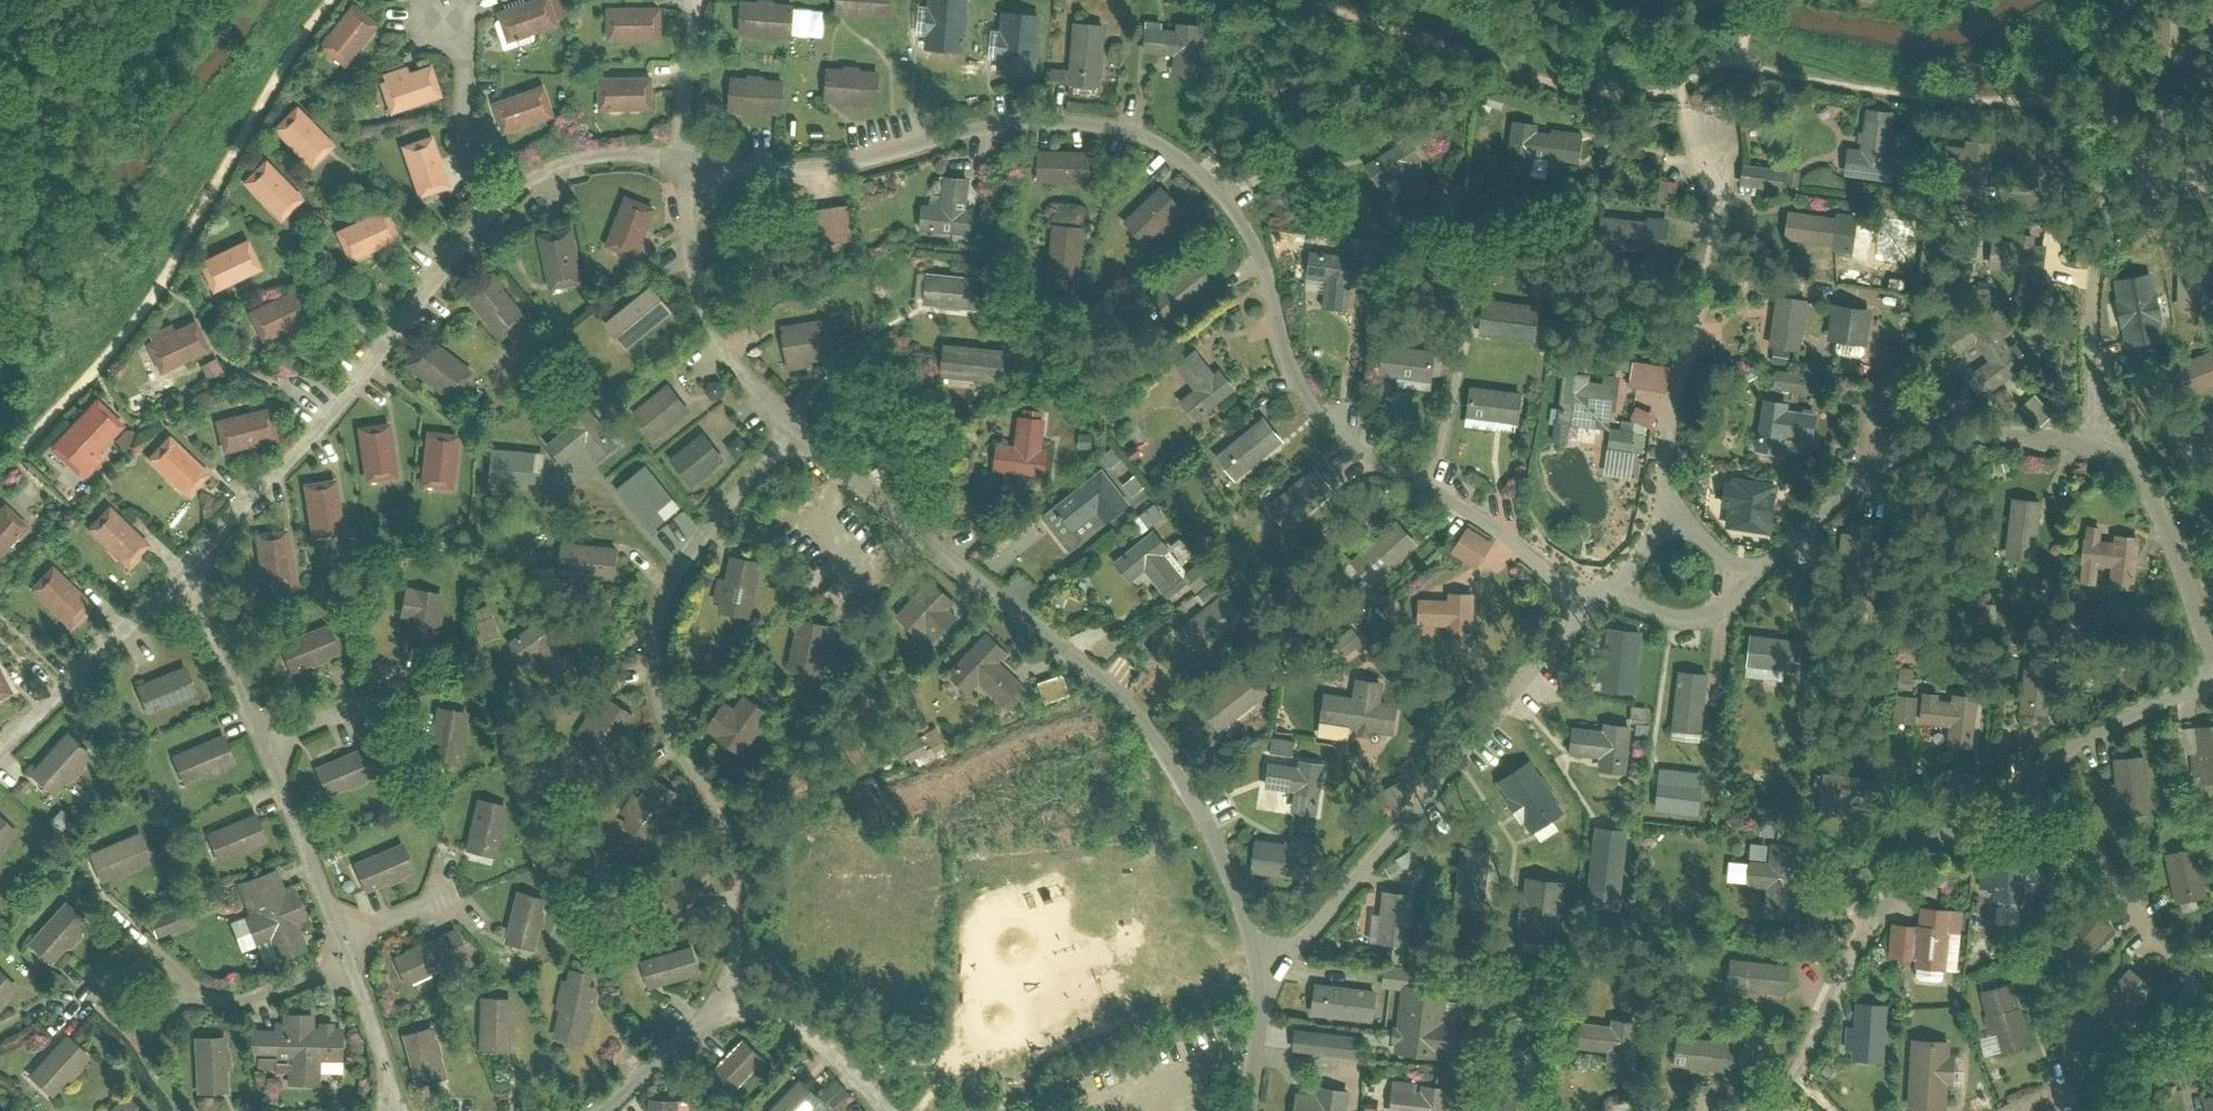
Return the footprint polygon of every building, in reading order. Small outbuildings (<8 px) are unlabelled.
[(510,43),(561,27),(553,0),(530,0),(499,10),(510,43)] [(828,34),(883,38),(886,0),(830,0),(828,34)] [(799,8),(741,4),(739,36),(797,39),(799,8)] [(667,8),(606,6),(605,41),(666,43),(667,8)] [(341,76),(382,38),(356,9),(315,47),(341,76)] [(968,12),(933,9),(928,54),(963,58),(968,12)] [(1037,18),(997,15),(995,59),(1035,61),(1037,18)] [(1112,27),(1077,25),(1071,88),(1107,88),(1112,27)] [(1165,77),(1201,78),(1202,27),(1167,26),(1165,77)] [(882,69),(827,65),(824,107),(879,111),(882,69)] [(395,114),(441,98),(432,70),(385,86),(395,114)] [(651,80),(605,81),(605,112),(651,112),(651,80)] [(786,81),(728,80),(727,117),(786,118),(786,81)] [(546,87),(493,106),(505,137),(557,117),(546,87)] [(1884,174),(1891,115),(1857,111),(1851,171),(1884,174)] [(298,117),(276,140),(310,171),(332,147),(298,117)] [(1589,137),(1524,129),(1520,162),(1584,170),(1589,137)] [(1985,195),(1992,143),(1967,139),(1966,147),(1948,145),(1944,171),(1962,173),(1960,192),(1985,195)] [(446,177),(433,142),(401,154),(413,188),(446,177)] [(1417,148),(1368,168),(1379,196),(1399,188),(1408,210),(1430,201),(1420,176),(1427,173),(1417,148)] [(1093,152),(1044,151),(1043,176),(1092,177),(1093,152)] [(1786,171),(1744,162),(1738,194),(1780,202),(1786,171)] [(293,198),(272,167),(242,188),(263,218),(293,198)] [(1122,229),(1148,255),(1181,222),(1155,196),(1122,229)] [(659,213),(627,199),(608,244),(640,257),(659,213)] [(974,203),(923,203),(923,245),(974,246),(974,203)] [(1685,216),(1621,208),(1617,241),(1681,249),(1685,216)] [(384,209),(341,233),(357,264),(401,240),(384,209)] [(1858,219),(1789,212),(1786,241),(1832,246),(1832,252),(1855,254),(1858,219)] [(1908,267),(1914,218),(1881,214),(1875,263),(1908,267)] [(1090,227),(1053,223),(1049,269),(1085,273),(1090,227)] [(577,233),(540,242),(553,295),(591,286),(577,233)] [(2015,241),(1994,238),(1989,268),(2042,275),(2046,245),(2034,244),(2035,236),(2016,234),(2015,241)] [(212,294),(261,274),(249,244),(200,265),(212,294)] [(1363,259),(1310,253),(1307,283),(1328,286),(1326,309),(1349,312),(1352,285),(1360,286),(1363,259)] [(2209,307),(2211,263),(2181,261),(2178,305),(2209,307)] [(2152,272),(2110,281),(2125,344),(2166,334),(2152,272)] [(1167,308),(1193,333),(1226,300),(1200,275),(1167,308)] [(498,276),(469,297),(500,341),(529,320),(498,276)] [(672,315),(652,288),(605,324),(625,351),(672,315)] [(905,318),(970,324),(972,293),(907,288),(905,318)] [(297,291),(257,311),(271,339),(311,318),(297,291)] [(1799,359),(1806,302),(1752,296),(1744,354),(1799,359)] [(1537,345),(1542,307),(1486,300),(1481,337),(1537,345)] [(1874,309),(1834,305),(1829,346),(1871,352),(1874,309)] [(190,319),(140,345),(155,375),(205,349),(190,319)] [(833,320),(782,326),(787,366),(838,360),(833,320)] [(1975,327),(1930,366),(1964,404),(2008,365),(1975,327)] [(475,373),(427,336),(403,367),(450,405),(475,373)] [(938,375),(1002,389),(1008,358),(945,344),(938,375)] [(1438,356),(1384,349),(1379,383),(1433,390),(1438,356)] [(2183,365),(2196,397),(2212,390),(2212,353),(2183,365)] [(1198,427),(1239,394),(1219,370),(1203,383),(1181,357),(1168,368),(1190,394),(1178,404),(1198,427)] [(1637,358),(1635,384),(1667,387),(1670,362),(1637,358)] [(1555,418),(1611,427),(1619,380),(1562,371),(1555,418)] [(689,408),(666,380),(632,409),(655,437),(689,408)] [(1471,387),(1468,425),(1521,429),(1524,391),(1471,387)] [(1761,399),(1756,450),(1781,458),(1785,439),(1819,444),(1820,409),(1761,399)] [(51,449),(77,473),(121,428),(95,403),(51,449)] [(621,447),(587,405),(566,422),(571,429),(549,447),(565,467),(588,448),(600,464),(621,447)] [(1611,472),(1637,474),(1638,450),(1647,451),(1649,424),(1660,425),(1662,407),(1638,405),(1637,418),(1626,417),(1625,428),(1614,427),(1611,472)] [(2202,415),(2212,445),(2212,411),(2202,415)] [(272,412),(216,423),(224,454),(278,444),(272,412)] [(1285,442),(1265,416),(1215,455),(1234,481),(1285,442)] [(1048,478),(1051,418),(1020,417),(1019,448),(995,447),(993,475),(1048,478)] [(390,426),(357,431),(364,481),(399,478),(390,426)] [(724,454),(701,426),(666,455),(689,483),(724,454)] [(462,439),(429,435),(422,490),(455,494),(462,439)] [(148,460),(186,498),(208,477),(171,439),(148,460)] [(546,455),(494,450),(491,489),(542,494),(546,455)] [(679,504),(644,462),(618,484),(652,526),(679,504)] [(1108,467),(1057,506),(1081,538),(1132,498),(1108,467)] [(1327,494),(1307,469),(1256,508),(1276,533),(1327,494)] [(1779,483),(1723,477),(1720,507),(1728,508),(1726,528),(1773,533),(1779,483)] [(338,482),(306,488),(314,540),(346,535),(338,482)] [(2040,499),(2010,495),(2003,553),(2034,557),(2040,499)] [(0,506),(0,556),(25,526),(0,506)] [(92,532),(130,570),(152,548),(114,510),(92,532)] [(1420,541),(1400,516),(1350,555),(1369,580),(1420,541)] [(1456,553),(1486,566),(1499,536),(1469,523),(1456,553)] [(1172,552),(1155,531),(1113,565),(1131,587),(1146,574),(1164,596),(1184,580),(1166,558),(1172,552)] [(2129,537),(2073,531),(2066,589),(2122,595),(2129,537)] [(1878,540),(1851,537),(1845,591),(1873,594),(1878,540)] [(293,538),(253,544),(259,584),(299,578),(293,538)] [(621,550),(561,545),(558,577),(618,583),(621,550)] [(769,567),(730,557),(716,613),(754,623),(769,567)] [(95,605),(52,568),(29,594),(72,631),(95,605)] [(929,658),(974,616),(932,582),(896,621),(929,658)] [(401,640),(434,647),(447,595),(414,587),(401,640)] [(1179,626),(1198,656),(1247,624),(1228,594),(1179,626)] [(1458,634),(1454,599),(1405,604),(1409,640),(1458,634)] [(556,612),(505,646),(519,667),(540,653),(557,676),(577,662),(562,640),(571,633),(556,612)] [(824,624),(797,617),(781,679),(807,686),(814,660),(834,665),(840,642),(821,637),(824,624)] [(288,676),(341,656),(329,624),(276,644),(288,676)] [(1004,652),(982,630),(941,670),(964,696),(978,683),(1005,706),(1025,691),(999,662),(1004,652)] [(1611,630),(1602,691),(1634,695),(1643,634),(1611,630)] [(1742,667),(1797,672),(1800,642),(1745,637),(1742,667)] [(199,698),(185,666),(139,687),(153,719),(199,698)] [(1252,670),(1205,706),(1223,730),(1270,694),(1252,670)] [(1702,738),(1708,678),(1675,674),(1668,734),(1702,738)] [(1356,696),(1327,692),(1322,726),(1396,736),(1401,702),(1380,699),(1383,682),(1359,678),(1356,696)] [(1943,697),(1923,693),(1917,722),(1936,725),(1934,736),(1972,743),(1980,697),(1945,691),(1943,697)] [(774,719),(749,698),(715,739),(740,760),(774,719)] [(609,765),(638,720),(611,703),(582,748),(609,765)] [(473,715),(437,708),(426,762),(462,769),(473,715)] [(1628,771),(1632,728),(1599,725),(1594,767),(1628,771)] [(2177,730),(2179,757),(2189,756),(2191,787),(2212,785),(2212,727),(2177,730)] [(240,771),(221,733),(175,754),(191,786),(240,771)] [(70,735),(31,777),(54,798),(92,756),(70,735)] [(367,748),(316,771),(329,800),(381,777),(367,748)] [(1327,764),(1272,756),(1267,786),(1296,790),(1293,810),(1320,813),(1327,764)] [(2148,758),(2108,762),(2114,818),(2154,814),(2148,758)] [(1700,769),(1659,766),(1656,811),(1697,814),(1700,769)] [(1557,807),(1534,770),(1506,788),(1529,825),(1557,807)] [(1866,812),(1870,778),(1820,772),(1816,805),(1866,812)] [(655,842),(680,795),(647,778),(622,825),(655,842)] [(468,853),(499,858),(507,807),(476,802),(468,853)] [(0,817),(0,851),(17,832),(0,817)] [(257,817),(207,838),(221,871),(271,849),(257,817)] [(143,827),(91,847),(106,885),(157,865),(143,827)] [(1628,835),(1598,831),(1589,898),(1620,902),(1628,835)] [(1291,842),(1265,838),(1260,873),(1310,880),(1317,840),(1292,836),(1291,842)] [(406,843),(355,863),(367,894),(418,874),(406,843)] [(1752,913),(1791,916),(1797,847),(1757,843),(1755,870),(1748,869),(1746,898),(1753,898),(1752,913)] [(1485,911),(1492,851),(1458,847),(1452,907),(1485,911)] [(2022,851),(1988,848),(1983,897),(2017,901),(2022,851)] [(2197,849),(2162,855),(2170,905),(2206,899),(2197,849)] [(660,883),(677,908),(719,879),(702,854),(660,883)] [(251,916),(232,924),(244,954),(257,949),(264,967),(307,950),(278,877),(241,892),(251,916)] [(1554,946),(1560,886),(1527,882),(1520,942),(1554,946)] [(553,896),(515,893),(506,945),(534,949),(553,896)] [(1413,897),(1383,894),(1377,943),(1407,947),(1413,897)] [(2111,926),(2086,903),(2053,940),(2078,963),(2111,926)] [(29,945),(51,967),(87,931),(64,909),(29,945)] [(157,924),(161,936),(196,924),(192,912),(157,924)] [(1952,924),(1919,920),(1914,970),(1947,973),(1952,924)] [(460,931),(393,959),(406,988),(471,959),(460,931)] [(645,955),(652,984),(702,971),(694,942),(645,955)] [(1723,994),(1783,998),(1785,962),(1725,959),(1723,994)] [(2156,983),(2131,961),(2098,998),(2123,1020),(2156,983)] [(569,976),(562,974),(547,1031),(580,1040),(595,982),(590,980),(593,971),(572,965),(569,976)] [(0,971),(0,1007),(18,987),(0,971)] [(1399,996),(1372,992),(1368,1023),(1398,1027),(1395,1051),(1435,1056),(1437,1045),(1455,1047),(1458,1023),(1442,1021),(1447,987),(1401,981),(1399,996)] [(2012,985),(1980,995),(1995,1043),(2027,1033),(2012,985)] [(1359,997),(1300,992),(1297,1028),(1356,1033),(1359,997)] [(513,999),(480,998),(478,1052),(512,1052),(513,999)] [(1893,1002),(1854,998),(1848,1055),(1888,1059),(1893,1002)] [(1637,1076),(1644,1026),(1614,1022),(1613,1032),(1584,1028),(1580,1055),(1611,1059),(1609,1072),(1637,1076)] [(344,1026),(254,1025),(254,1074),(291,1075),(291,1087),(319,1087),(320,1064),(343,1064),(344,1026)] [(429,1029),(403,1037),(416,1085),(443,1078),(429,1029)] [(731,1079),(755,1047),(731,1030),(707,1062),(731,1079)] [(1734,1038),(1679,1036),(1677,1072),(1732,1075),(1734,1038)] [(90,1057),(69,1038),(29,1080),(50,1099),(90,1057)] [(227,1039),(193,1040),(196,1095),(229,1094),(227,1039)] [(1911,1040),(1907,1110),(1930,1110),(1947,1110),(1948,1086),(1955,1086),(1957,1058),(1949,1057),(1950,1042),(1911,1040)] [(1340,1047),(1272,1042),(1270,1063),(1339,1068),(1340,1047)] [(1502,1110),(1539,1110),(1543,1073),(1506,1069),(1502,1110)] [(836,1110),(803,1080),(773,1110),(836,1110)] [(1454,1087),(1424,1083),(1422,1093),(1394,1089),(1390,1110),(1450,1110),(1454,1087)] [(1354,1092),(1323,1086),(1320,1100),(1300,1096),(1297,1110),(1350,1110),(1354,1092)] [(127,1096),(114,1110),(143,1110),(127,1096)] [(683,1100),(653,1099),(652,1110),(682,1110),(683,1100)]
